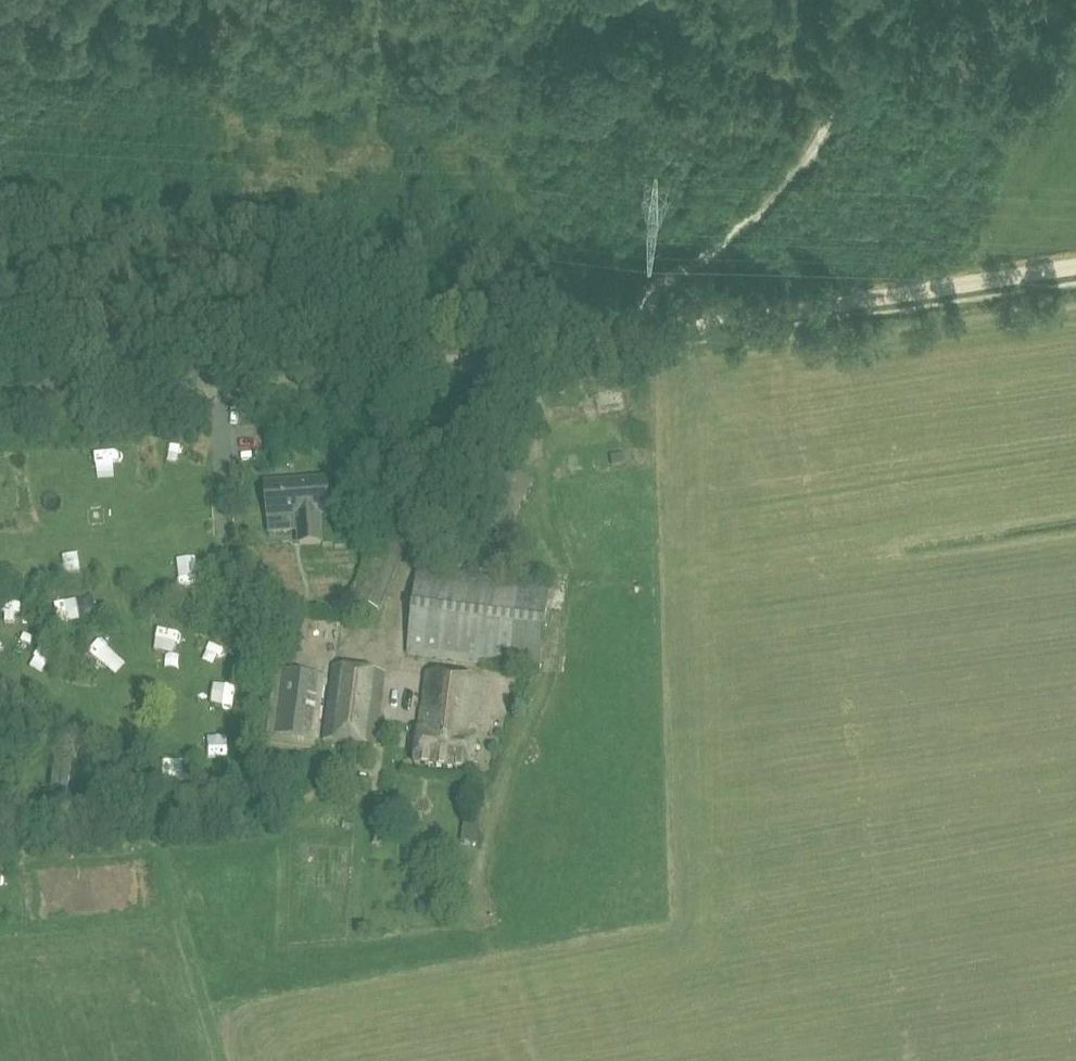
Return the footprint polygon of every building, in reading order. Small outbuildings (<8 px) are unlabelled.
[(635,390),(612,394),(615,413),(638,409),(635,390)] [(395,493),(350,599),(379,610),(420,516),(445,457),(415,445),(395,493)] [(128,458),(146,471),(153,462),(135,449),(128,458)] [(491,567),(506,533),(532,484),(486,459),(434,555),(467,571),(470,566),(479,570),(483,565),(491,567)] [(329,514),(327,479),(266,484),(269,518),(298,516),(301,544),(321,542),(319,515),(329,514)] [(539,671),(550,583),(418,567),(408,655),(539,671)] [(9,600),(4,623),(24,628),(30,605),(9,600)] [(110,660),(118,643),(106,638),(98,655),(110,660)] [(376,747),(385,674),(333,667),(323,740),(376,747)] [(276,734),(311,739),(319,676),(284,672),(276,734)] [(474,738),(481,680),(427,674),(420,731),(419,731),(415,764),(472,771),(476,738),(474,738)]
